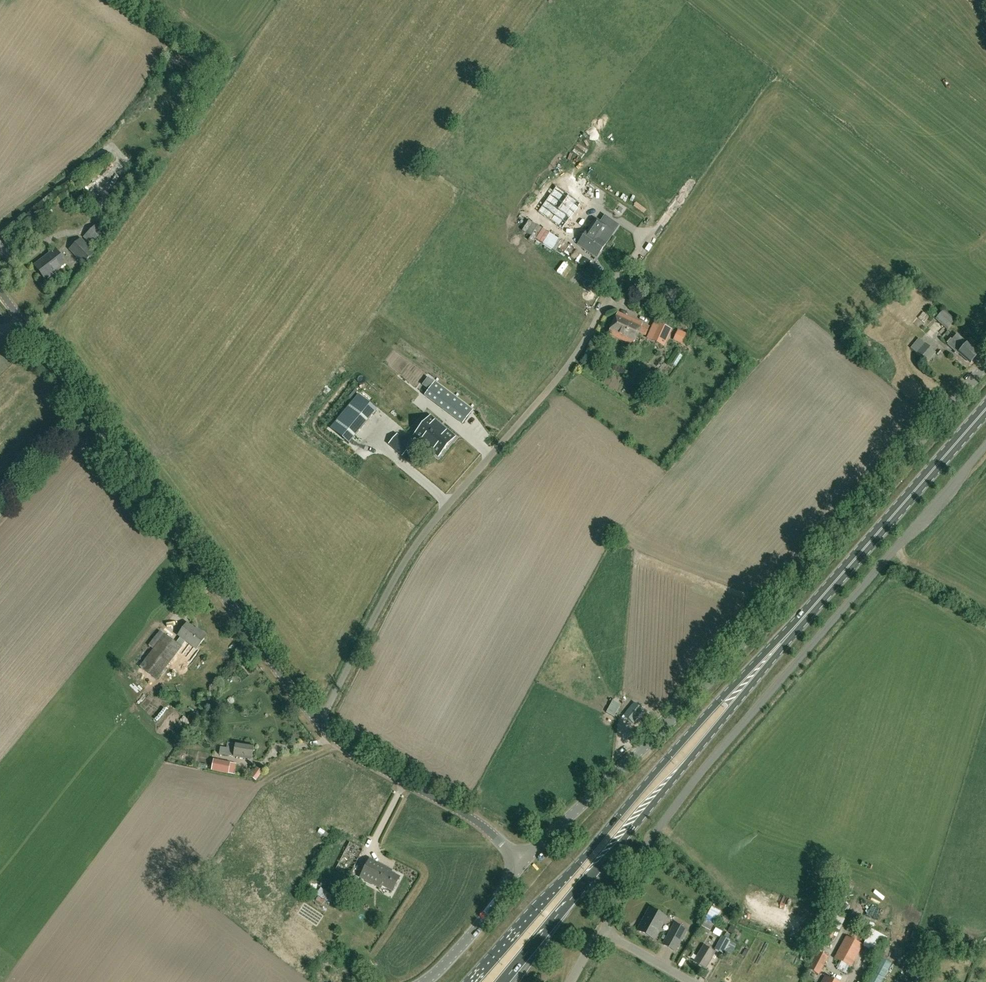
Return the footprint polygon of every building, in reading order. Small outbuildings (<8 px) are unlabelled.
[(559,230),(578,201),(557,188),(537,217),(559,230)] [(589,229),(588,229),(578,244),(596,258),(607,242),(614,231),(596,219),(589,229)] [(92,246),(109,231),(100,222),(83,237),(92,246)] [(83,264),(95,253),(81,238),(69,250),(83,264)] [(575,259),(580,253),(562,241),(558,248),(575,259)] [(46,280),(67,264),(55,249),(34,265),(46,280)] [(668,302),(671,298),(660,291),(655,299),(662,303),(664,300),(668,302)] [(955,321),(944,310),(941,313),(939,311),(935,315),(938,317),(936,320),(947,330),(955,321)] [(646,333),(649,327),(618,313),(608,334),(633,345),(640,330),(646,333)] [(653,328),(650,335),(651,336),(649,339),(664,346),(672,329),(655,322),(653,328)] [(957,335),(952,340),(950,339),(946,343),(948,345),(958,355),(959,353),(971,363),(979,354),(957,335)] [(928,363),(936,353),(919,339),(910,349),(928,363)] [(462,424),(473,410),(435,382),(424,396),(462,424)] [(346,410),(331,429),(349,443),(364,425),(376,410),(358,396),(346,410)] [(388,406),(383,412),(392,420),(397,414),(388,406)] [(455,438),(430,417),(414,436),(439,457),(455,438)] [(403,453),(410,445),(400,437),(393,445),(403,453)] [(197,649),(205,638),(187,624),(178,635),(181,637),(176,643),(168,637),(175,628),(172,626),(165,635),(141,667),(158,679),(186,641),(197,649)] [(163,693),(167,687),(162,684),(158,690),(163,693)] [(614,717),(621,704),(613,700),(606,712),(614,717)] [(633,723),(644,711),(634,702),(624,715),(633,723)] [(236,744),(227,743),(227,748),(220,747),(219,755),(234,757),(252,760),(254,746),(236,744)] [(234,775),(236,764),(230,763),(231,762),(214,759),(212,771),(229,774),(234,775)] [(257,781),(263,772),(257,768),(251,777),(257,781)] [(392,892),(400,878),(390,873),(391,871),(369,859),(360,877),(382,889),(383,887),(392,892)] [(321,887),(316,894),(327,901),(331,895),(321,887)] [(654,939),(666,917),(650,908),(638,930),(654,939)] [(709,934),(714,923),(705,919),(699,929),(709,934)] [(674,951),(686,930),(675,924),(664,945),(674,951)] [(832,938),(837,928),(831,926),(826,936),(832,938)] [(871,929),(862,945),(863,945),(862,946),(871,950),(869,952),(875,955),(885,937),(871,929)] [(822,943),(827,933),(823,931),(818,941),(822,943)] [(968,947),(970,939),(950,935),(948,943),(968,947)] [(723,953),(730,940),(722,936),(715,949),(723,953)] [(851,966),(862,946),(863,945),(862,945),(846,936),(834,957),(851,966)] [(705,968),(715,953),(704,946),(694,962),(705,968)] [(819,975),(828,957),(818,952),(808,969),(819,975)] [(872,969),(876,962),(871,959),(867,966),(872,969)] [(876,979),(885,981),(887,981),(894,965),(883,961),(876,979)]
